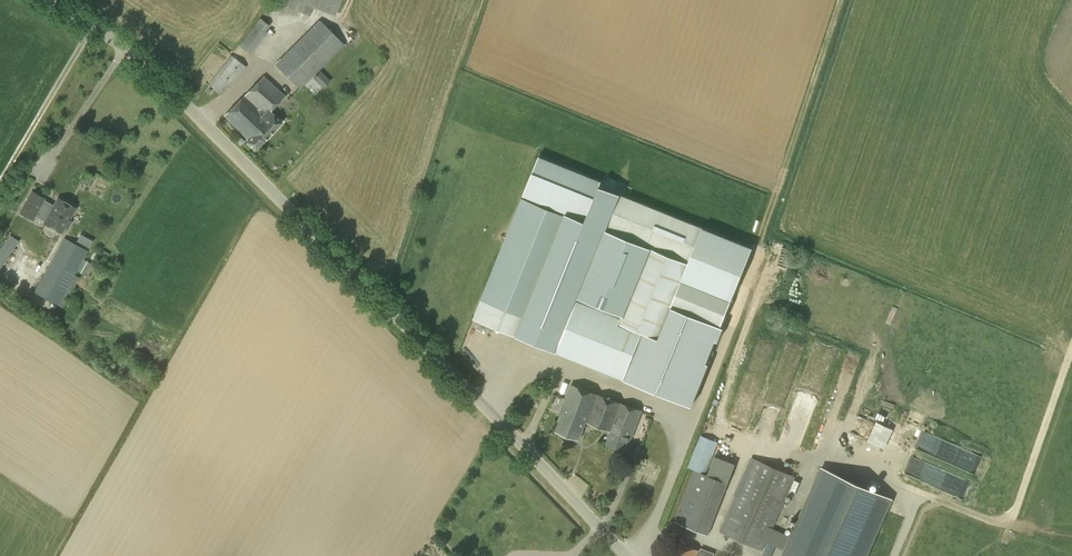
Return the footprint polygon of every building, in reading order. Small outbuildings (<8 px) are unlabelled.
[(341,0),(289,0),(286,6),(309,15),(313,6),(335,15),(341,0)] [(250,54),(266,32),(265,31),(270,25),(260,18),(239,45),(250,54)] [(299,89),(344,45),(319,19),(274,64),(299,89)] [(230,88),(246,67),(231,55),(208,84),(222,95),(228,87),(230,88)] [(331,81),(320,70),(313,78),(323,88),(331,81)] [(245,95),(275,129),(282,122),(269,110),(285,95),(264,76),(245,95)] [(255,149),(275,129),(245,95),(224,115),(249,139),(246,141),(255,149)] [(562,211),(585,221),(599,186),(601,180),(539,155),(523,195),(562,211)] [(87,185),(93,175),(86,172),(81,181),(87,185)] [(522,197),(473,319),(515,336),(553,350),(555,345),(557,340),(560,341),(575,304),(577,300),(578,297),(586,279),(600,243),(606,228),(609,221),(611,217),(620,194),(599,186),(585,221),(562,211),(561,213),(522,197)] [(53,206),(43,200),(45,198),(32,191),(20,212),(33,219),(35,215),(45,220),(44,222),(61,232),(64,227),(67,228),(71,220),(69,219),(75,207),(58,197),(53,206)] [(752,248),(620,194),(611,217),(609,221),(606,228),(600,243),(586,279),(578,297),(577,300),(575,304),(560,341),(557,340),(555,345),(553,350),(691,407),(709,364),(706,363),(715,340),(718,341),(723,327),(720,326),(752,248)] [(10,253),(19,241),(10,235),(2,247),(0,250),(0,267),(10,253)] [(57,304),(87,250),(64,237),(35,291),(57,304)] [(878,386),(883,371),(879,370),(874,385),(878,386)] [(586,421),(595,393),(571,384),(559,414),(562,415),(556,431),(579,439),(586,421)] [(611,431),(622,403),(595,393),(586,421),(611,431)] [(622,403),(611,431),(606,444),(625,451),(630,438),(631,438),(642,411),(622,403)] [(642,417),(640,433),(649,433),(650,417),(642,417)] [(880,419),(871,439),(888,447),(897,427),(880,419)] [(893,499),(821,466),(790,536),(772,528),(795,477),(752,457),(719,531),(763,551),(767,541),(784,549),(781,555),(867,555),(893,499)] [(708,535),(728,483),(694,470),(674,522),(708,535)] [(699,550),(675,541),(670,555),(697,555),(699,550)]
